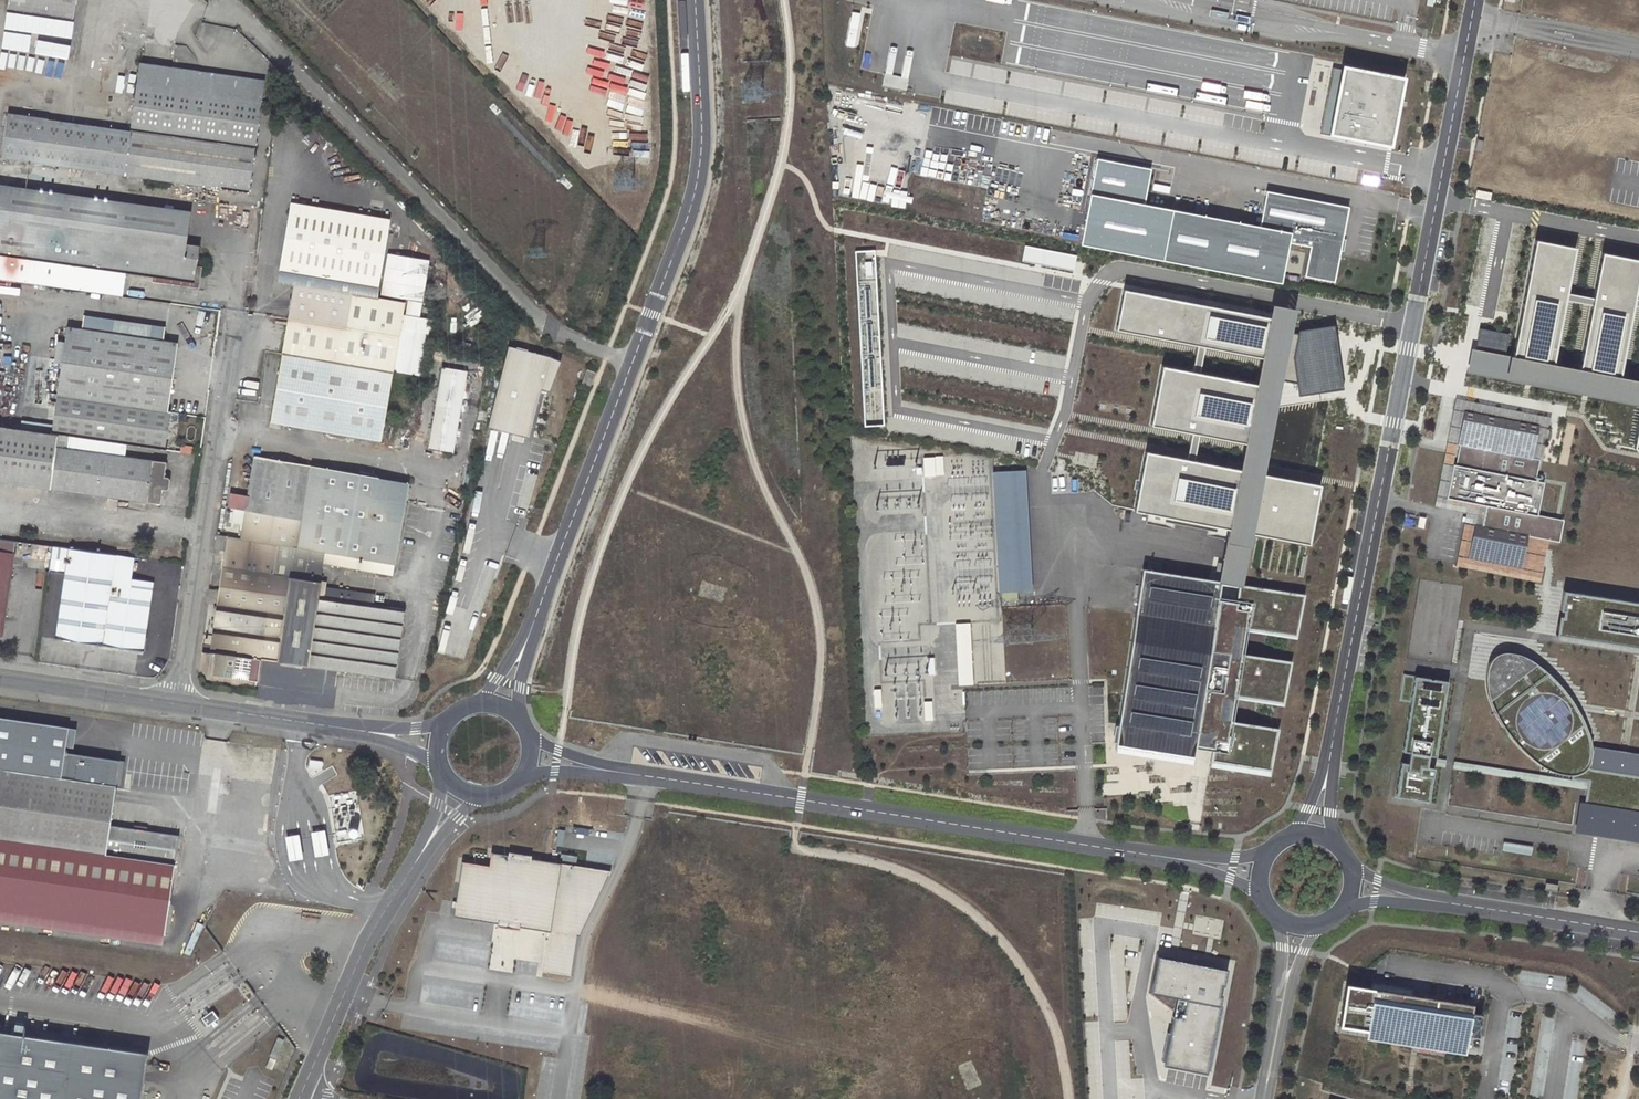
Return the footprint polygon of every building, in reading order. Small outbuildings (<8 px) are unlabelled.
[(37,14),(36,20),(47,22),(48,16),(73,19),(76,0),(9,0),(8,9),(37,14)] [(261,100),(264,80),(140,63),(137,82),(261,100)] [(1396,76),(1332,63),(1318,135),(1382,146),(1396,76)] [(2,157),(248,192),(254,149),(44,120),(51,78),(6,72),(0,115),(8,116),(2,157)] [(255,147),(261,100),(137,82),(130,130),(255,147)] [(1481,154),(1483,141),(1477,140),(1478,138),(1477,138),(1474,154),(1475,154),(1475,152),(1481,154)] [(1334,282),(1349,207),(1266,191),(1259,226),(1143,203),(1146,169),(1092,158),(1075,242),(1281,283),(1289,242),(1310,246),(1304,276),(1334,282)] [(13,173),(11,184),(23,186),(25,174),(13,173)] [(125,272),(194,282),(199,246),(185,244),(190,211),(0,184),(0,278),(123,295),(125,272)] [(1490,193),(1475,191),(1473,197),(1488,200),(1490,193)] [(278,281),(294,284),(376,298),(389,219),(291,203),(278,281)] [(1462,371),(1634,404),(1627,447),(1638,449),(1638,376),(1638,379),(1614,375),(1636,259),(1596,252),(1575,367),(1547,362),(1569,246),(1529,239),(1508,334),(1477,328),(1473,349),(1466,347),(1462,371)] [(1020,259),(1071,269),(1074,255),(1022,245),(1020,259)] [(1465,297),(1469,283),(1452,279),(1449,292),(1465,297)] [(282,353),(393,372),(393,371),(402,314),(404,303),(376,298),(294,284),(282,353)] [(1263,368),(1259,385),(1163,367),(1152,425),(1248,444),(1247,452),(1245,463),(1243,471),(1146,453),(1135,512),(1232,530),(1222,581),(1243,585),(1253,534),(1309,544),(1320,485),(1313,484),(1265,475),(1279,407),(1293,338),(1295,357),(1298,393),(1341,390),(1335,326),(1307,328),(1295,329),(1300,306),(1275,302),(1272,319),(1125,292),(1118,331),(1264,358),(1263,368)] [(432,319),(402,314),(393,371),(422,376),(432,319)] [(162,448),(177,343),(68,327),(55,409),(52,433),(69,436),(162,448)] [(549,357),(508,347),(487,428),(529,439),(541,390),(549,392),(560,361),(549,357)] [(282,353),(270,422),(381,441),(393,372),(282,353)] [(453,453),(467,370),(442,367),(428,449),(453,453)] [(590,387),(596,373),(587,369),(581,383),(590,387)] [(862,426),(882,425),(879,388),(859,389),(862,426)] [(1485,506),(1446,498),(1452,464),(1455,465),(1459,445),(1456,444),(1463,411),(1538,425),(1532,458),(1539,460),(1542,461),(1550,417),(1455,398),(1433,506),(1465,512),(1463,522),(1473,524),(1481,526),(1485,506)] [(25,404),(21,429),(52,433),(55,409),(25,404)] [(1521,568),(1528,536),(1548,540),(1559,542),(1563,520),(1537,515),(1543,482),(1535,481),(1539,460),(1532,458),(1538,425),(1463,411),(1456,444),(1459,445),(1455,465),(1452,464),(1446,498),(1485,506),(1481,526),(1473,524),(1467,558),(1521,568)] [(161,504),(163,489),(167,490),(169,488),(170,479),(168,477),(165,476),(167,462),(67,449),(69,436),(52,433),(21,429),(0,426),(0,482),(161,504)] [(316,550),(331,553),(394,563),(405,501),(374,496),(378,476),(256,456),(242,538),(278,544),(276,558),(314,564),(316,550)] [(944,474),(943,456),(935,457),(936,475),(944,474)] [(935,457),(923,457),(924,476),(936,475),(935,457)] [(1024,483),(1024,471),(992,472),(993,485),(1024,483)] [(405,501),(408,481),(378,476),(374,496),(405,501)] [(1030,589),(1024,483),(993,485),(999,591),(1030,589)] [(1332,555),(1343,514),(1326,509),(1315,550),(1332,555)] [(1424,518),(1418,516),(1416,527),(1422,528),(1424,518)] [(1540,583),(1548,540),(1528,536),(1521,568),(1467,558),(1473,524),(1463,522),(1455,566),(1540,583)] [(223,551),(225,537),(217,536),(215,549),(223,551)] [(3,635),(14,566),(49,571),(53,546),(0,538),(0,635),(3,635)] [(242,538),(239,553),(276,558),(278,544),(242,538)] [(127,578),(113,575),(116,555),(53,546),(49,571),(66,573),(56,638),(142,651),(153,582),(138,579),(139,576),(128,574),(127,578)] [(312,580),(327,582),(331,553),(316,550),(314,564),(312,580)] [(1293,583),(1295,560),(1268,557),(1265,580),(1293,583)] [(274,574),(228,567),(224,567),(220,590),(210,588),(207,603),(210,604),(203,651),(216,653),(213,674),(225,676),(226,672),(233,673),(232,677),(249,679),(260,671),(262,659),(395,678),(405,609),(388,607),(324,597),(326,586),(327,582),(312,580),(314,564),(276,558),(275,566),(274,574)] [(275,566),(228,560),(228,567),(274,574),(275,566)] [(1300,562),(1298,585),(1330,587),(1332,565),(1300,562)] [(1230,719),(1234,695),(1283,703),(1291,661),(1240,653),(1244,627),(1296,635),(1304,594),(1243,585),(1222,581),(1143,569),(1135,618),(1118,724),(1196,736),(1195,745),(1212,747),(1210,760),(1270,770),(1278,728),(1230,721),(1230,719)] [(388,607),(390,596),(326,586),(324,597),(388,607)] [(1562,590),(1559,610),(1562,611),(1561,616),(1558,615),(1555,634),(1638,648),(1638,603),(1562,590)] [(1086,619),(1089,676),(1112,675),(1109,618),(1086,619)] [(972,684),(970,623),(955,624),(959,685),(972,684)] [(1584,724),(1578,711),(1572,701),(1566,692),(1554,679),(1546,672),(1541,667),(1529,659),(1526,657),(1520,654),(1511,652),(1504,652),(1499,652),(1498,653),(1494,655),(1492,658),(1488,663),(1487,666),(1486,672),(1485,677),(1486,689),(1488,697),(1492,708),(1498,719),(1506,732),(1514,742),(1526,754),(1536,762),(1544,768),(1552,771),(1563,774),(1571,775),(1577,774),(1581,773),(1584,770),(1588,766),(1590,762),(1591,752),(1591,744),(1589,737),(1584,724)] [(936,674),(934,657),(927,658),(928,675),(936,674)] [(1428,801),(1433,767),(1426,766),(1426,763),(1427,757),(1427,755),(1435,756),(1439,730),(1433,728),(1434,723),(1440,724),(1447,681),(1432,678),(1432,679),(1429,679),(1429,678),(1403,674),(1399,700),(1410,702),(1402,751),(1409,752),(1407,763),(1401,762),(1395,796),(1410,798),(1413,798),(1413,799),(1428,801)] [(932,720),(931,701),(924,702),(925,720),(932,720)] [(164,932),(179,835),(111,825),(121,760),(66,752),(70,728),(0,718),(0,908),(164,932)] [(1592,751),(1590,768),(1611,771),(1612,764),(1628,766),(1627,774),(1638,776),(1638,759),(1592,751)] [(1442,766),(1443,760),(1427,757),(1426,763),(1442,766)] [(1587,783),(1455,762),(1454,768),(1586,789),(1587,783)] [(1627,774),(1628,766),(1612,764),(1611,771),(1590,768),(1588,766),(1584,770),(1581,773),(1577,774),(1571,775),(1570,779),(1587,782),(1587,783),(1586,789),(1583,805),(1605,808),(1604,816),(1620,819),(1621,811),(1638,814),(1638,776),(1627,774)] [(876,783),(877,777),(864,775),(863,781),(861,781),(862,781),(877,784),(878,783),(876,783)] [(1621,811),(1620,819),(1604,816),(1605,808),(1583,805),(1581,821),(1612,826),(1638,830),(1638,814),(1621,811)] [(564,830),(558,829),(555,845),(561,846),(564,830)] [(579,936),(610,871),(491,852),(489,865),(462,861),(453,916),(499,923),(500,916),(519,920),(519,926),(549,931),(543,971),(571,975),(577,936),(579,936)] [(1556,891),(1557,884),(1545,883),(1544,889),(1542,888),(1542,889),(1558,892),(1558,891),(1556,891)] [(163,945),(164,932),(0,908),(0,921),(163,945)] [(1222,970),(1150,956),(1144,992),(1170,997),(1157,1065),(1200,1073),(1222,970)] [(1471,1012),(1473,1004),(1410,994),(1410,991),(1402,989),(1401,993),(1346,984),(1339,1025),(1466,1045),(1468,1034),(1471,1012)] [(1581,1001),(1588,992),(1579,986),(1572,995),(1581,1001)] [(1477,1036),(1480,1014),(1471,1012),(1468,1034),(1477,1036)] [(0,1034),(0,1098),(139,1098),(145,1055),(0,1034)] [(276,1060),(270,1058),(265,1068),(271,1070),(276,1060)] [(1500,1083),(1509,1084),(1512,1066),(1503,1065),(1500,1083)]
